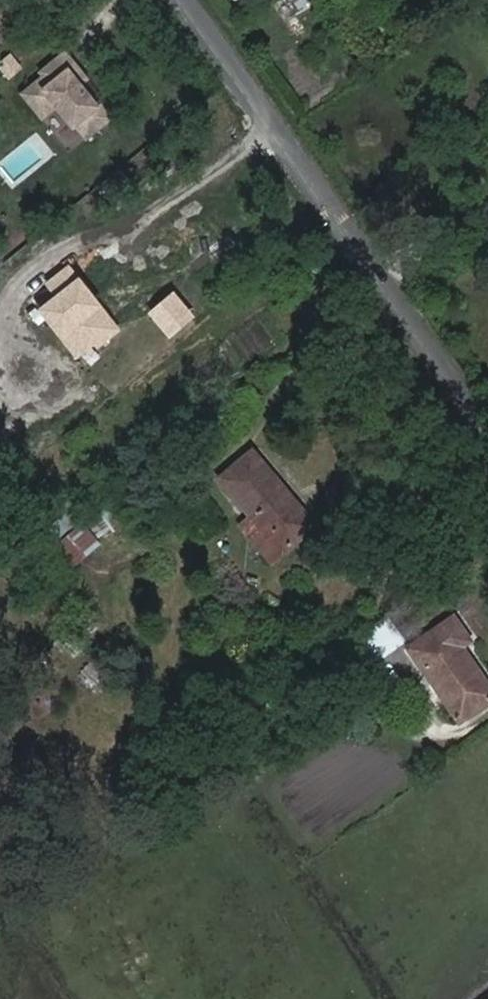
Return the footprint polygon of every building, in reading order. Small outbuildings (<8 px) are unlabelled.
[(300,11),(312,2),(311,0),(292,0),(300,11)] [(108,119),(63,62),(21,95),(40,120),(50,116),(81,140),(108,119)] [(74,283),(42,307),(77,354),(109,330),(74,283)] [(220,479),(252,518),(281,553),(312,527),(252,455),(220,479)] [(281,553),(252,518),(240,527),(269,563),(281,553)] [(75,564),(103,545),(87,521),(59,540),(75,564)] [(459,620),(414,650),(462,722),(487,705),(487,683),(464,648),(474,642),(459,620)] [(375,632),(390,652),(405,641),(390,621),(375,632)]
